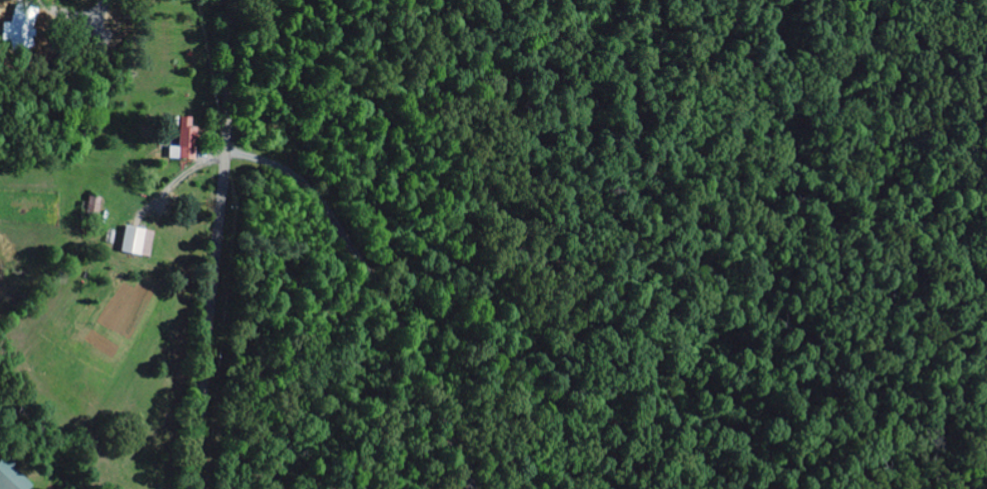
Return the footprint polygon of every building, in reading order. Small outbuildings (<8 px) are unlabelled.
[(175,149),(167,149),(167,161),(191,161),(192,118),(175,118),(175,149)] [(125,253),(145,257),(150,230),(130,226),(125,253)] [(1,488),(38,488),(39,487),(10,458),(0,468),(0,488),(1,488)]
